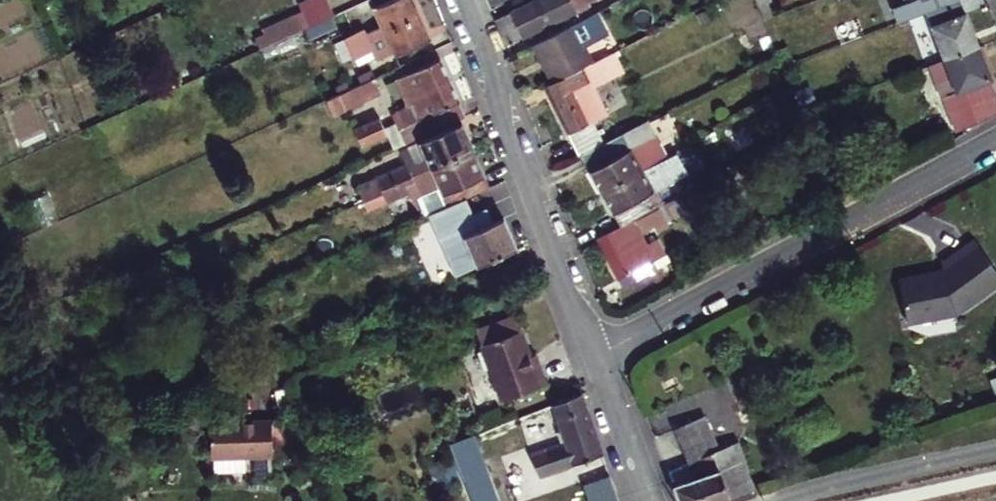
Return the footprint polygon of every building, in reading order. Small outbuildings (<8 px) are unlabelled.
[(313,25),(337,14),(331,0),(307,0),(303,2),(313,25)] [(383,8),(391,27),(376,34),(373,27),(344,40),(353,61),(382,47),(387,59),(403,52),(404,55),(437,40),(419,0),(399,0),(383,8)] [(516,13),(514,9),(496,17),(511,47),(579,13),(576,7),(590,0),(541,0),(516,13)] [(928,14),(961,2),(961,0),(923,0),(928,14)] [(979,51),(961,2),(928,14),(947,63),(979,51)] [(554,87),(593,67),(585,49),(608,38),(597,16),(534,49),(554,87)] [(979,51),(947,63),(958,94),(947,98),(963,140),(995,122),(995,95),(979,51)] [(622,73),(613,56),(593,67),(549,89),(578,148),(581,147),(586,157),(607,147),(593,120),(604,113),(592,89),(622,73)] [(405,146),(473,115),(448,59),(404,78),(415,104),(400,110),(404,120),(392,125),(388,116),(363,127),(371,144),(399,132),(405,146)] [(936,67),(947,98),(958,94),(947,63),(936,67)] [(379,77),(334,98),(342,113),(386,93),(379,77)] [(389,194),(420,179),(437,171),(481,150),(469,124),(407,153),(412,164),(382,178),(389,194)] [(607,147),(586,157),(623,229),(651,214),(644,200),(690,176),(674,145),(658,154),(644,128),(607,147)] [(453,204),(480,192),(497,185),(481,150),(437,171),(453,204)] [(426,192),(420,179),(389,194),(390,197),(395,207),(426,192)] [(497,185),(480,192),(487,207),(509,196),(503,182),(497,185)] [(623,229),(599,241),(624,289),(661,271),(647,242),(660,236),(663,242),(674,236),(661,209),(623,229)] [(392,277),(376,284),(387,309),(521,249),(508,219),(470,235),(478,252),(461,260),(457,252),(405,275),(409,282),(396,287),(392,277)] [(907,318),(995,301),(995,288),(987,242),(940,251),(943,267),(898,276),(907,318)] [(505,317),(477,329),(508,398),(542,383),(536,369),(529,372),(505,317)] [(583,395),(557,407),(572,443),(540,456),(550,479),(608,454),(583,395)] [(740,427),(760,418),(750,397),(730,407),(740,427)] [(748,485),(734,443),(710,451),(699,418),(670,428),(678,452),(696,443),(718,500),(720,500),(750,490),(748,485)] [(277,420),(215,422),(216,457),(278,456),(277,420)] [(482,500),(504,500),(478,442),(459,450),(482,500)] [(665,490),(669,500),(718,500),(696,443),(678,452),(688,482),(665,490)] [(434,485),(460,475),(453,456),(427,466),(434,485)] [(598,500),(624,500),(613,476),(592,486),(598,500)]
